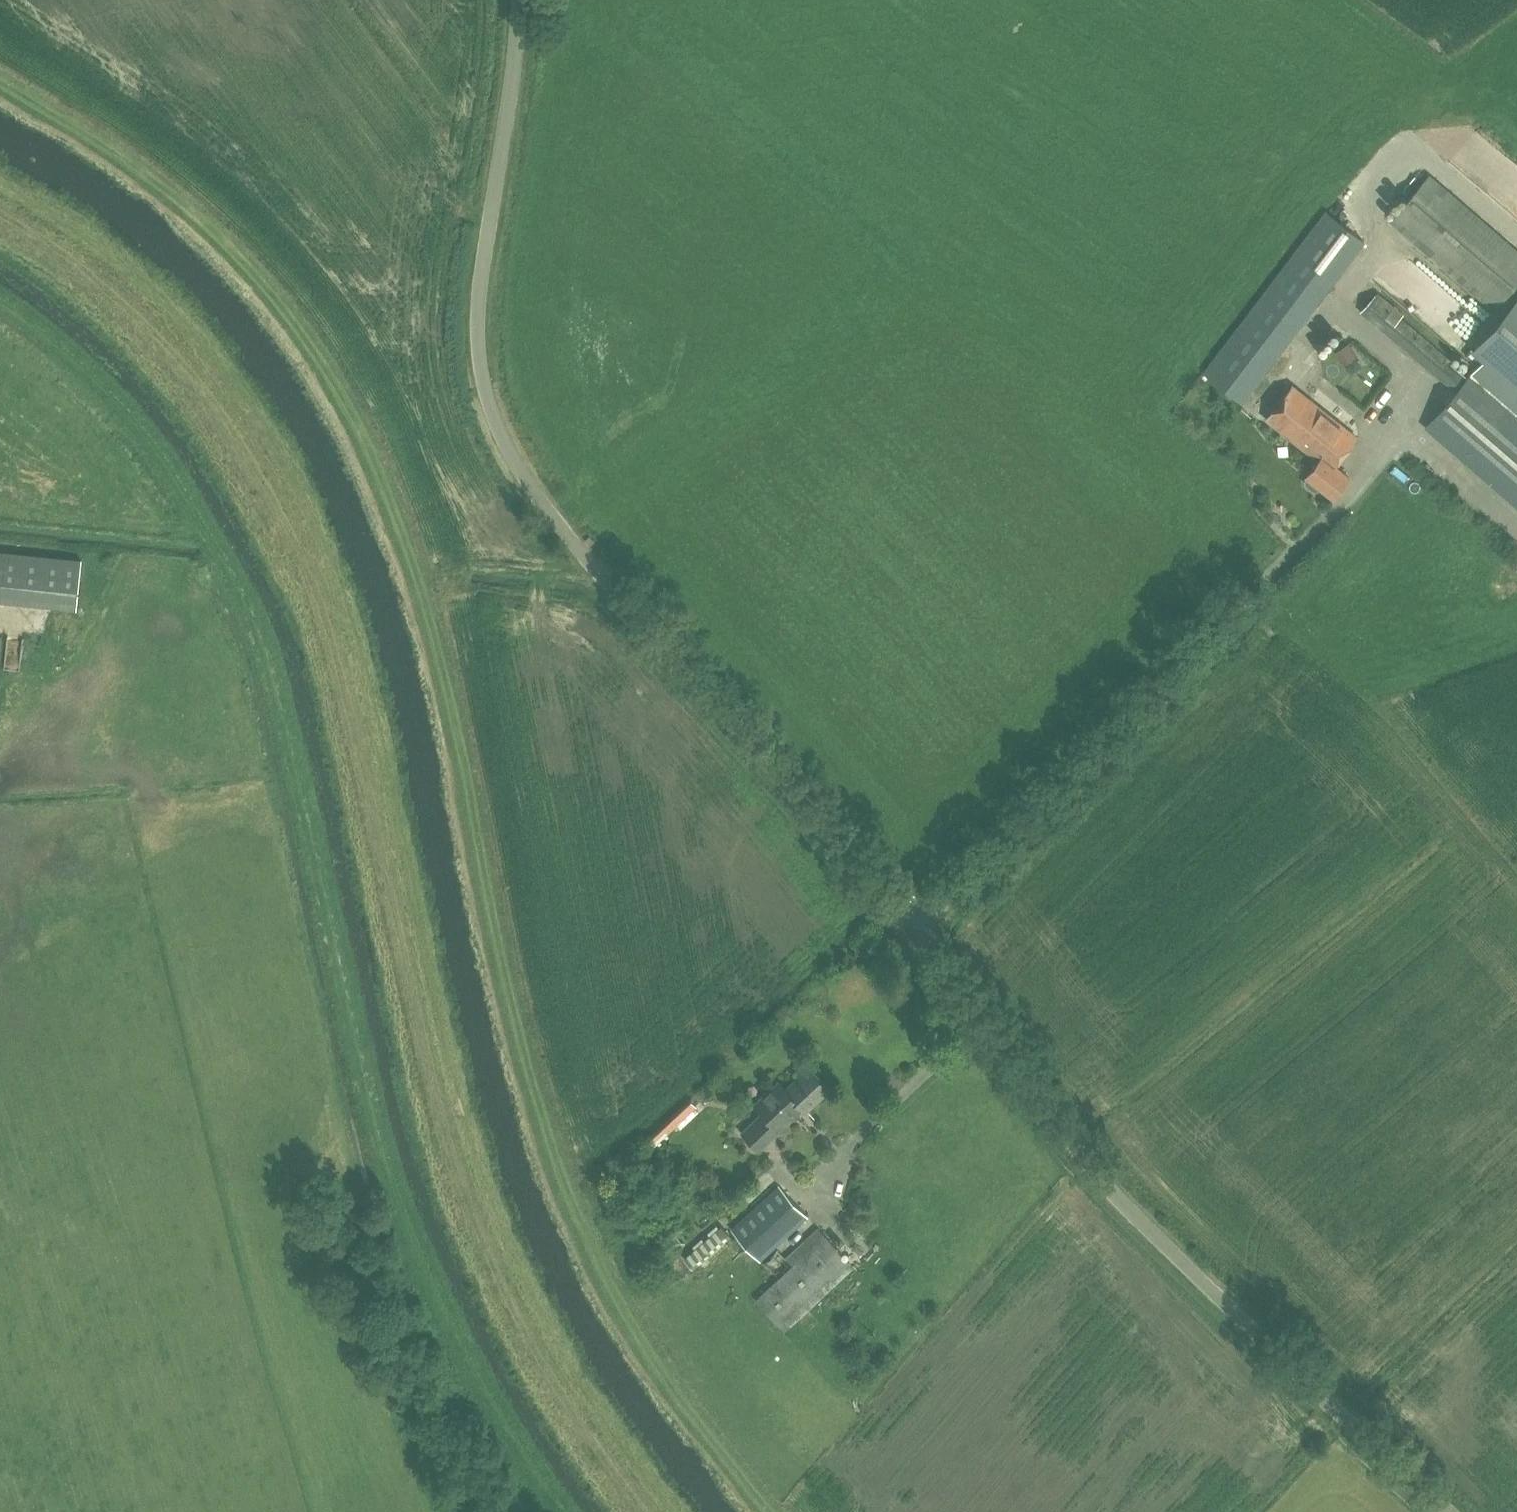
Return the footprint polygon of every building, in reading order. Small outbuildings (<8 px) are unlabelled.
[(1516,282),(1516,249),(1429,175),(1390,221),(1494,309),(1516,282)] [(1241,400),(1266,367),(1363,239),(1326,211),(1204,372),(1241,400)] [(1451,387),(1464,372),(1400,318),(1403,315),(1368,286),(1353,305),(1451,387)] [(1474,357),(1481,363),(1484,365),(1471,377),(1516,417),(1516,306),(1474,357)] [(1471,378),(1426,431),(1516,509),(1516,417),(1471,378)] [(1357,437),(1291,386),(1266,419),(1319,460),(1323,455),(1335,465),(1357,437)] [(1323,455),(1307,476),(1308,477),(1306,481),(1306,486),(1314,492),(1318,491),(1321,487),(1334,497),(1350,477),(1335,465),(1323,455)] [(83,558),(0,550),(0,601),(78,609),(83,558)] [(830,1088),(809,1066),(785,1088),(779,1081),(755,1103),(762,1111),(742,1131),(759,1149),(803,1108),(805,1111),(830,1088)] [(655,1145),(697,1105),(689,1096),(646,1135),(655,1145)] [(760,1260),(808,1216),(780,1184),(731,1228),(760,1260)] [(730,1236),(722,1225),(684,1259),(693,1269),(730,1236)] [(854,1266),(818,1226),(785,1256),(778,1248),(763,1262),(777,1278),(755,1298),(785,1330),(854,1266)]
